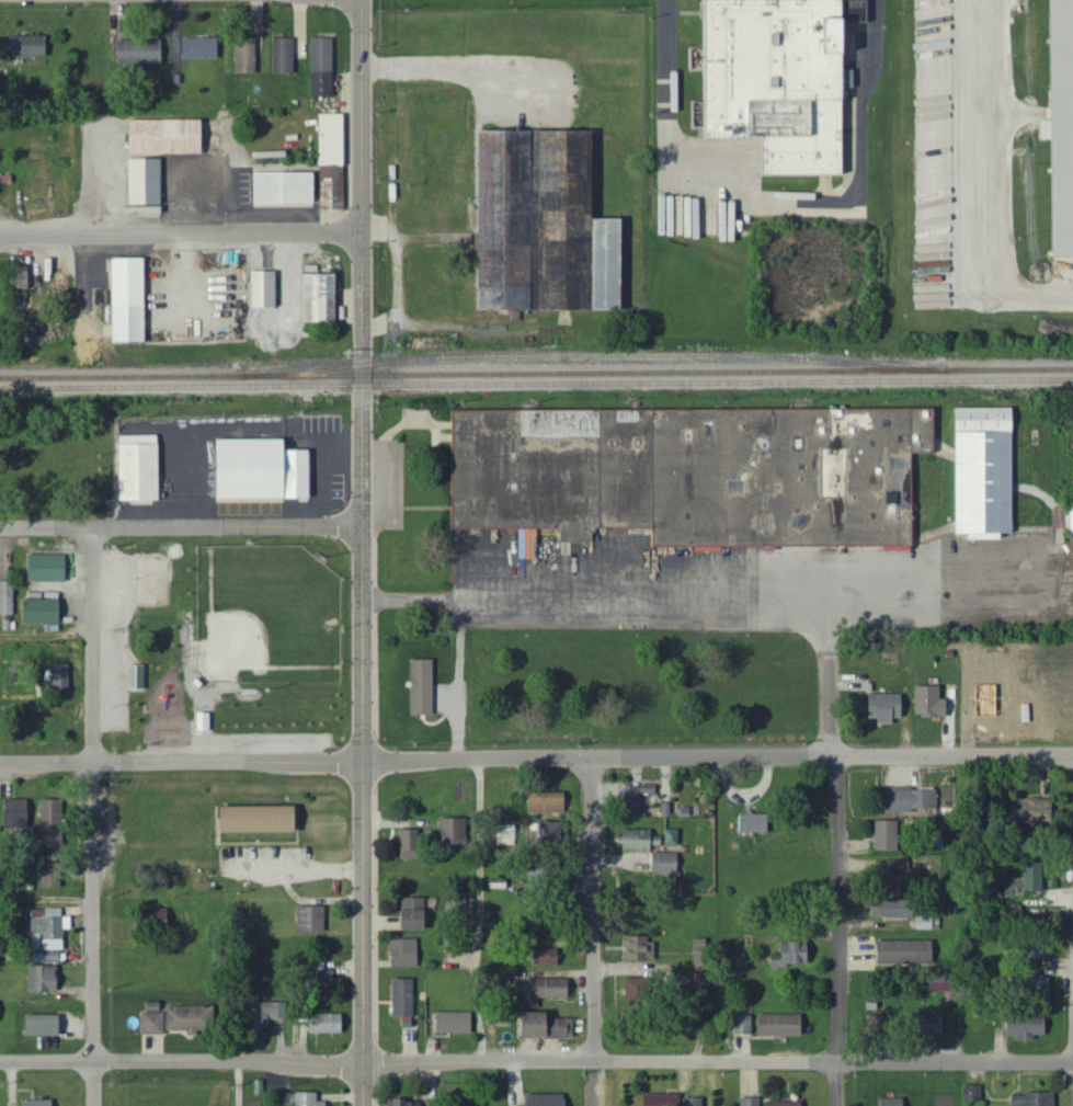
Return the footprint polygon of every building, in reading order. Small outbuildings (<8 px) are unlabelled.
[(695,141),(754,139),(754,177),(834,175),(833,155),(840,155),(840,144),(836,144),(835,90),(849,89),(849,80),(850,80),(849,71),(839,72),(838,24),(861,24),(860,1),(824,2),(824,0),(762,0),(692,2),(695,141)] [(49,58),(49,37),(10,37),(10,58),(49,58)] [(220,60),(220,39),(183,40),(183,60),(220,60)] [(274,40),(275,75),(296,75),(295,39),(274,40)] [(335,40),(313,39),(312,99),(334,99),(335,40)] [(118,66),(164,65),(164,40),(118,41),(118,66)] [(259,74),(259,42),(237,42),(237,74),(259,74)] [(257,205),(321,205),(321,212),(338,212),(338,167),(347,167),(347,115),(321,115),(321,173),(257,174),(257,205)] [(207,156),(207,121),(134,120),(134,155),(207,156)] [(486,132),(486,312),(628,312),(629,221),(598,221),(598,132),(486,132)] [(165,205),(164,160),(132,161),(133,206),(165,205)] [(1045,186),(1045,257),(1072,257),(1072,171),(1045,186)] [(716,202),(705,202),(705,196),(679,196),(678,234),(705,235),(705,241),(715,241),(716,202)] [(116,260),(117,344),(150,344),(149,259),(116,260)] [(279,273),(255,273),(255,310),(279,310),(279,273)] [(305,324),(341,324),(340,275),(304,276),(305,324)] [(1007,535),(1008,410),(951,409),(950,538),(995,539),(995,535),(1007,535)] [(457,411),(457,529),(566,529),(566,542),(599,542),(599,529),(654,529),(654,548),(906,548),(906,455),(931,455),(931,431),(934,431),(934,411),(457,411)] [(123,438),(124,503),(163,502),(162,437),(123,438)] [(224,501),(315,500),(314,452),(291,452),(291,441),(218,442),(219,473),(224,473),(224,501)] [(30,581),(68,582),(69,555),(31,554),(30,581)] [(15,581),(0,581),(0,615),(15,616),(15,581)] [(63,624),(63,599),(26,600),(27,625),(63,624)] [(437,660),(414,660),(414,715),(436,716),(437,660)] [(72,664),(56,664),(57,689),(73,688),(72,664)] [(130,689),(148,689),(148,666),(130,666),(130,689)] [(952,717),(952,701),(943,701),(943,687),(919,686),(918,716),(952,717)] [(869,719),(880,719),(880,724),(897,725),(897,717),(905,718),(906,695),(870,694),(869,719)] [(624,816),(639,816),(639,814),(643,814),(643,786),(625,786),(624,816)] [(887,812),(937,812),(937,789),(888,788),(887,812)] [(532,793),(532,815),(569,814),(569,792),(532,793)] [(5,800),(6,827),(33,827),(32,799),(5,800)] [(43,800),(44,847),(59,847),(59,838),(67,838),(66,799),(43,800)] [(1056,800),(1017,799),(1016,823),(1055,824),(1056,800)] [(227,833),(303,832),(302,805),(226,806),(227,833)] [(772,814),(739,813),(739,833),(771,834),(772,814)] [(442,819),(443,846),(470,845),(470,818),(442,819)] [(878,852),(901,851),(900,821),(877,821),(878,852)] [(653,831),(623,830),(623,851),(654,851),(654,846),(681,846),(681,830),(666,829),(666,838),(653,837),(653,831)] [(404,830),(403,860),(423,860),(424,830),(404,830)] [(653,874),(681,875),(681,854),(653,853),(653,874)] [(911,861),(893,861),(893,885),(924,884),(923,870),(912,870),(911,861)] [(1046,893),(1045,863),(1025,863),(1025,878),(1006,879),(1006,894),(1046,893)] [(43,887),(64,888),(65,864),(43,864),(43,887)] [(448,895),(448,909),(469,908),(469,894),(448,895)] [(429,931),(430,899),(406,898),(405,930),(429,931)] [(872,902),(872,919),(917,918),(917,900),(872,902)] [(300,932),(328,932),(328,907),(300,906),(300,932)] [(34,909),(34,934),(46,934),(46,951),(67,950),(67,929),(74,929),(73,917),(65,917),(65,909),(34,909)] [(941,929),(940,917),(919,917),(919,929),(941,929)] [(629,961),(657,961),(657,936),(629,936),(629,961)] [(393,940),(393,968),(420,967),(420,939),(393,940)] [(879,942),(879,965),(937,965),(936,941),(879,942)] [(788,942),(787,963),(814,964),(814,943),(788,942)] [(563,966),(564,950),(542,950),(542,965),(563,966)] [(712,952),(696,952),(696,970),(712,970),(712,952)] [(32,992),(61,992),(60,966),(31,967),(32,992)] [(1053,976),(1023,977),(1023,994),(1053,993),(1053,976)] [(417,979),(395,979),(395,1017),(405,1017),(405,1020),(416,1020),(417,979)] [(628,1006),(655,1006),(654,979),(627,979),(628,1006)] [(573,980),(530,980),(529,1009),(541,1009),(541,998),(573,999),(573,980)] [(254,1030),(272,1030),(272,1020),(289,1020),(290,1003),(255,1002),(254,1030)] [(169,1032),(214,1031),(214,1006),(169,1007),(169,1032)] [(168,1012),(145,1012),(145,1035),(168,1035),(168,1012)] [(474,1012),(439,1013),(439,1034),(475,1033),(474,1012)] [(554,1013),(525,1012),(525,1028),(525,1039),(572,1040),(573,1019),(554,1019),(554,1013)] [(64,1015),(28,1015),(29,1036),(64,1036),(64,1015)] [(347,1033),(346,1015),(311,1016),(312,1034),(347,1033)] [(806,1015),(759,1015),(759,1036),(806,1037),(806,1015)] [(755,1017),(735,1016),(734,1034),(754,1035),(755,1017)] [(1050,1036),(1050,1017),(1008,1016),(1008,1038),(1038,1039),(1038,1036),(1050,1036)] [(983,1103),(984,1086),(965,1085),(964,1103),(983,1103)] [(298,1094),(298,1105),(330,1105),(330,1102),(320,1103),(320,1093),(298,1094)] [(1012,1095),(1013,1105),(1058,1105),(1058,1093),(1012,1095)] [(684,1094),(645,1095),(645,1105),(684,1105),(684,1094)] [(570,1095),(528,1095),(528,1105),(570,1105),(570,1095)]
